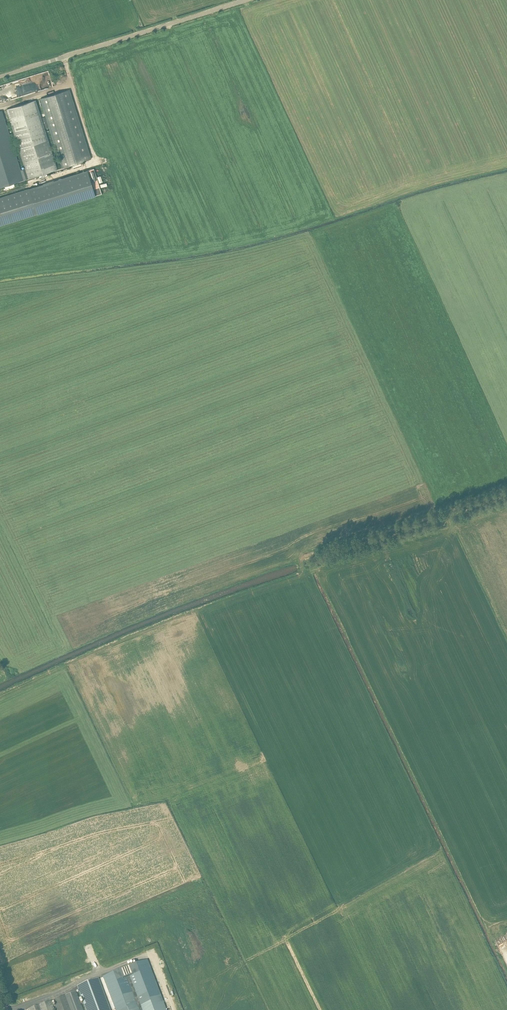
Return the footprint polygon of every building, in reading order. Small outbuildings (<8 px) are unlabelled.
[(91,159),(69,90),(40,99),(62,168),(91,159)] [(35,100),(6,109),(25,168),(28,179),(57,169),(35,100)] [(10,184),(23,180),(28,179),(25,168),(20,170),(3,115),(2,111),(0,111),(0,187),(10,184)] [(36,214),(28,189),(0,198),(0,226),(36,214)] [(103,977),(116,1009),(166,1009),(147,960),(103,977)] [(77,986),(86,1009),(110,1009),(99,979),(77,986)] [(65,996),(70,1009),(83,1009),(76,992),(65,996)] [(28,1009),(29,1009),(54,1009),(52,1003),(54,1002),(57,1009),(70,1009),(65,996),(39,1005),(33,1007),(28,1009)]
